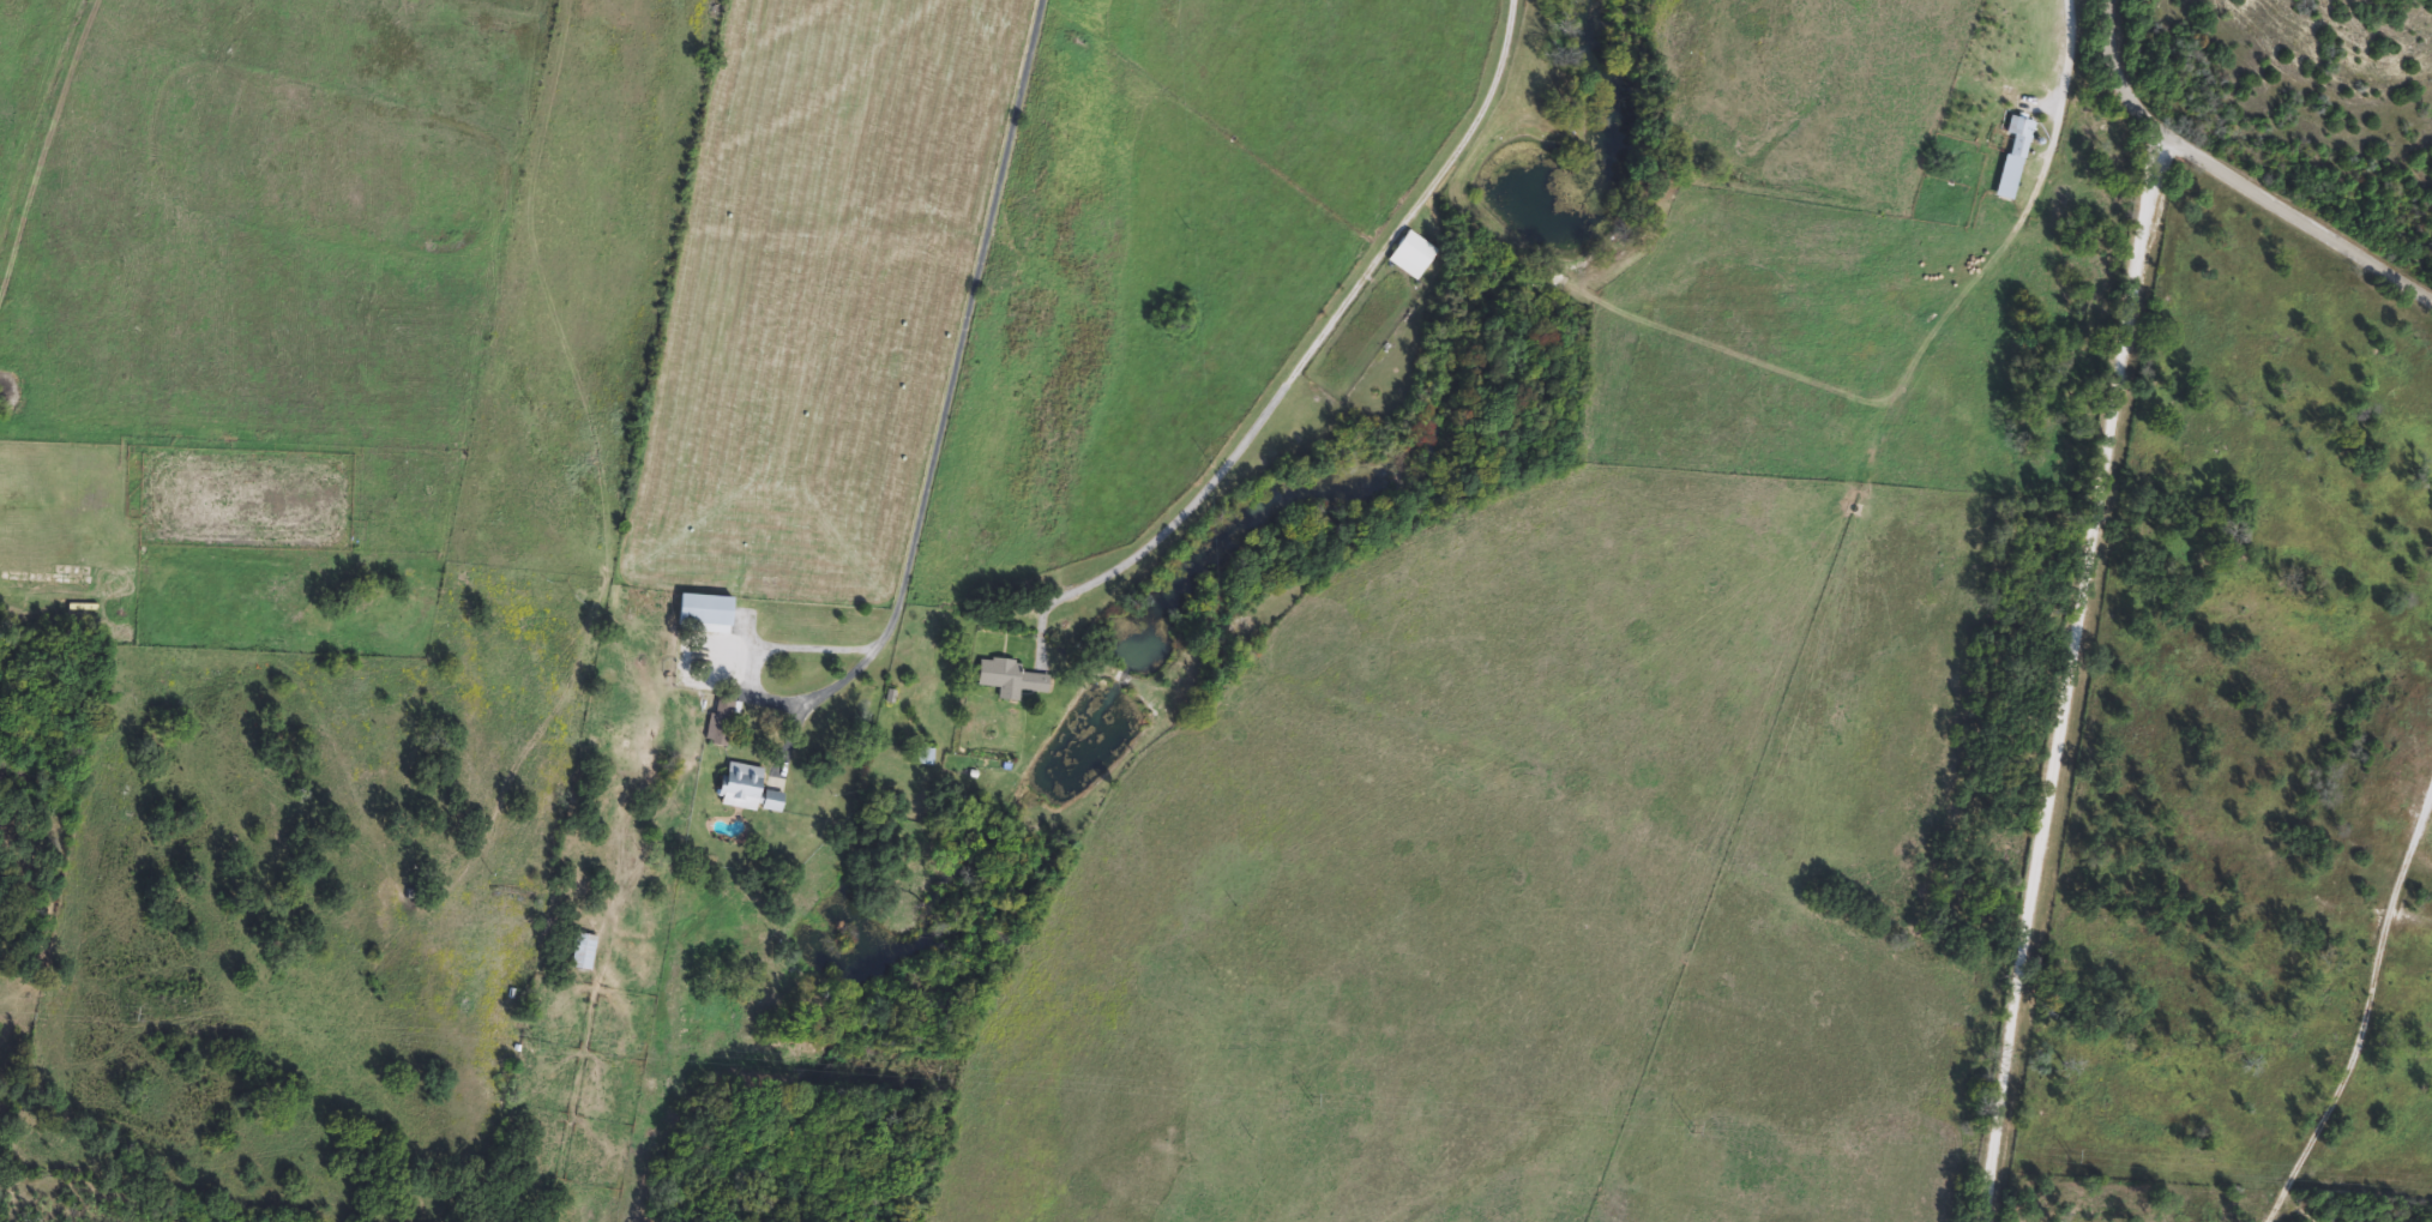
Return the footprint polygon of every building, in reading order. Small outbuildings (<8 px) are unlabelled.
[(1993,198),(2007,136),(2004,134),(2007,116),(2030,122),(2012,201),(1993,198)] [(1383,260),(1404,230),(1433,251),(1413,281),(1383,260)] [(672,627),(674,594),(729,598),(726,632),(672,627)] [(1042,693),(1016,691),(1015,703),(995,700),(997,688),(973,686),(976,658),(1012,662),(1012,672),(1045,675),(1042,693)] [(732,700),(724,747),(705,744),(712,698),(732,700)] [(908,764),(910,748),(931,751),(928,766),(908,764)] [(715,805),(722,762),(759,769),(751,812),(715,805)] [(772,813),(756,806),(763,790),(779,799),(772,813)] [(588,973),(567,969),(572,934),(592,937),(588,973)]
